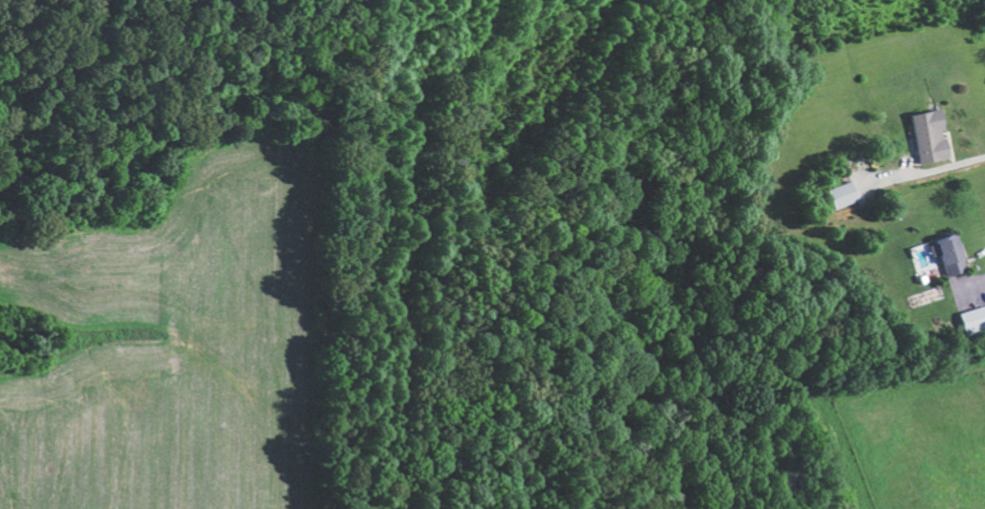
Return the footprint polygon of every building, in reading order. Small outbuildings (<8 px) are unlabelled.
[(915,114),(923,164),(953,159),(945,109),(915,114)] [(863,201),(857,181),(832,188),(837,208),(863,201)] [(928,236),(933,264),(940,262),(943,276),(957,273),(950,232),(928,236)] [(983,304),(954,314),(960,332),(984,323),(984,310),(983,304)]
